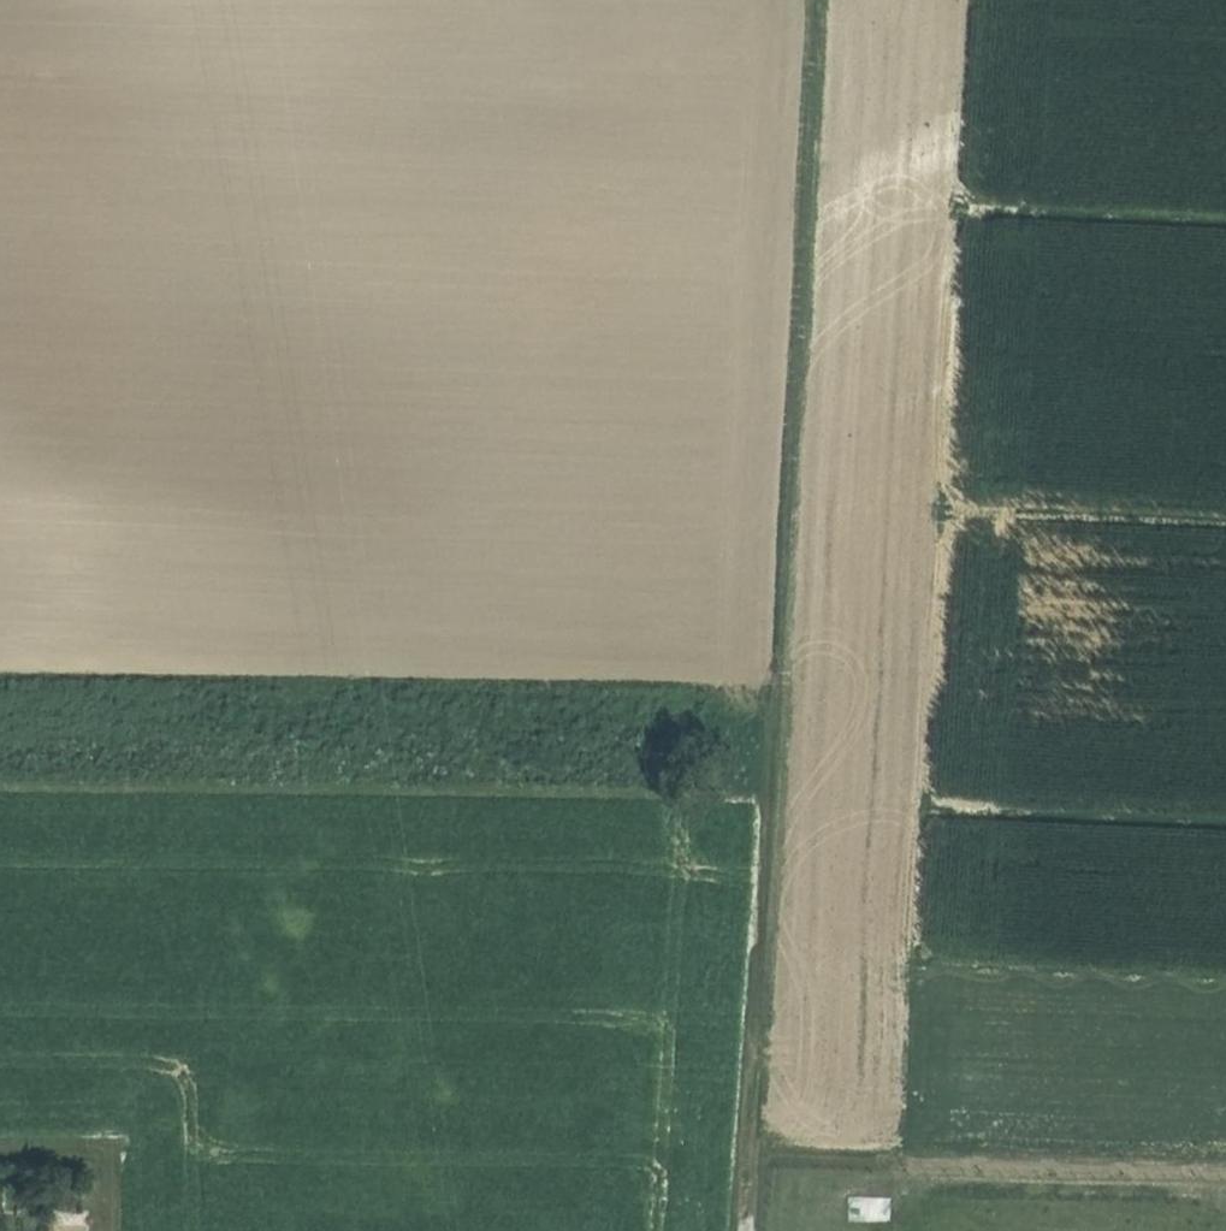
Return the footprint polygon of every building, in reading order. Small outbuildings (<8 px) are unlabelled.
[(855,1191),(852,1214),(890,1218),(893,1196),(855,1191)]
